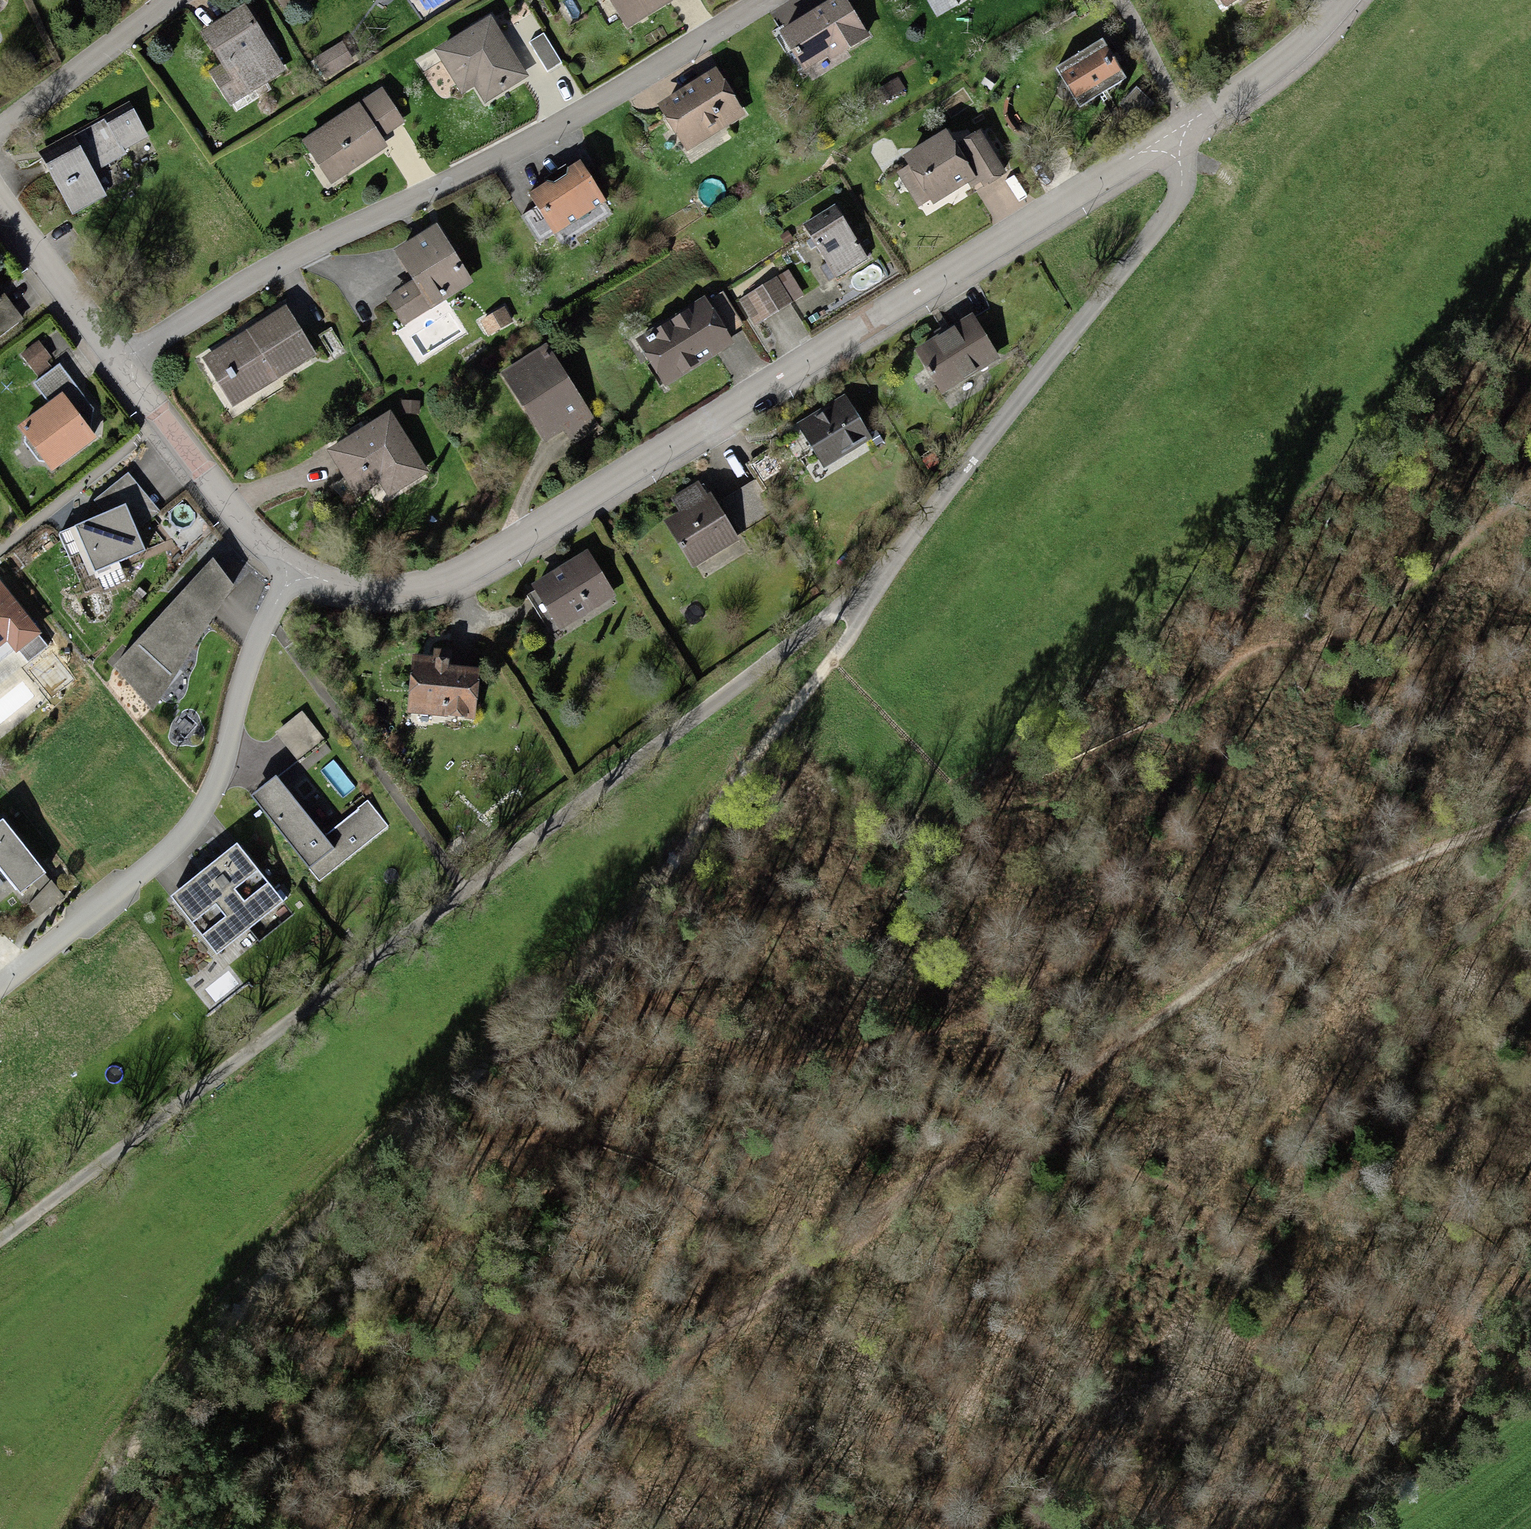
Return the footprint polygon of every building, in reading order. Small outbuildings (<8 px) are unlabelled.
[(281,11),(296,0),(273,0),(281,11)] [(624,31),(665,4),(663,0),(604,0),(624,31)] [(1221,12),(1240,0),(1214,0),(1221,12)] [(837,2),(778,41),(805,81),(864,42),(837,2)] [(280,76),(239,12),(201,37),(221,68),(212,73),(233,106),(280,76)] [(522,85),(485,25),(435,55),(460,98),(472,90),(483,108),(522,85)] [(542,38),(530,45),(547,71),(559,64),(542,38)] [(339,48),(312,65),(324,84),(351,66),(339,48)] [(1101,48),(1056,76),(1076,110),(1122,82),(1101,48)] [(712,78),(654,112),(681,157),(739,122),(712,78)] [(378,96),(304,147),(332,187),(382,153),(376,145),(400,128),(378,96)] [(131,113),(41,167),(69,211),(158,157),(131,113)] [(1000,177),(974,139),(954,152),(980,190),(1000,177)] [(941,140),(900,163),(906,174),(897,179),(914,207),(923,202),(926,208),(967,185),(941,140)] [(576,172),(527,202),(549,238),(598,208),(576,172)] [(837,226),(809,244),(835,282),(862,263),(837,226)] [(428,233),(391,257),(411,286),(389,301),(406,327),(465,288),(428,233)] [(770,284),(748,298),(763,320),(785,305),(770,284)] [(28,320),(0,285),(0,342),(28,320)] [(700,307),(636,347),(661,386),(725,346),(700,307)] [(282,315),(205,365),(232,406),(309,357),(282,315)] [(969,323),(915,356),(941,397),(995,364),(969,323)] [(542,352),(501,379),(543,441),(561,429),(571,445),(594,429),(542,352)] [(53,400),(24,423),(55,462),(90,435),(66,404),(83,392),(61,364),(38,381),(53,400)] [(839,403),(795,429),(820,470),(863,443),(839,403)] [(388,419),(328,458),(354,499),(376,484),(387,500),(424,476),(388,419)] [(106,512),(74,525),(93,572),(142,552),(135,533),(161,512),(131,475),(98,502),(106,512)] [(678,518),(664,528),(693,569),(730,543),(693,490),(670,506),(678,518)] [(238,588),(208,558),(106,668),(153,710),(238,588)] [(582,561),(528,593),(554,635),(607,603),(582,561)] [(0,588),(0,647),(7,641),(17,654),(39,637),(0,588)] [(409,664),(407,720),(467,722),(468,677),(444,676),(445,665),(409,664)] [(388,826),(368,802),(326,836),(277,776),(251,797),(320,881),(388,826)] [(0,820),(0,878),(20,905),(55,878),(7,815),(0,820)] [(238,844),(171,897),(193,923),(215,905),(225,918),(203,936),(217,954),(282,902),(269,886),(247,904),(236,890),(260,871),(238,844)]
